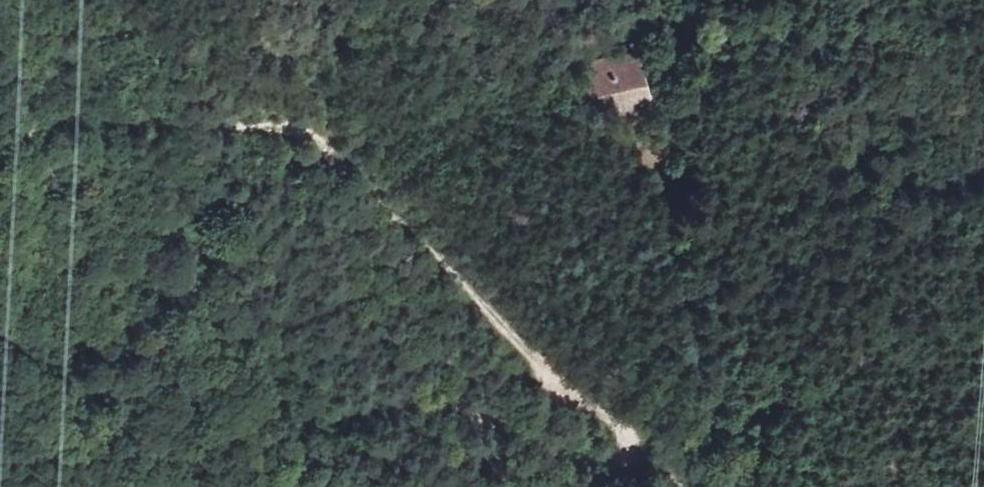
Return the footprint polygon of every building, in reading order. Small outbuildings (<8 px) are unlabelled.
[(597,120),(652,109),(634,51),(584,66),(597,120)]
